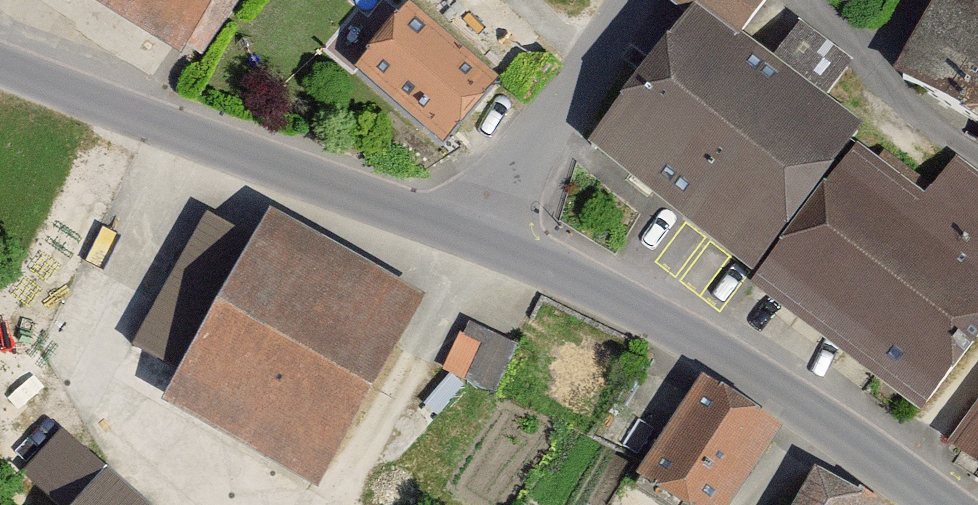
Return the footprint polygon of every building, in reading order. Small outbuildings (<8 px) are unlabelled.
[(199,48),(227,0),(117,0),(199,48)] [(767,267),(876,131),(835,99),(857,71),(804,28),(782,55),(759,36),(787,0),(662,0),(688,21),(599,132),(767,267)] [(977,117),(977,0),(957,0),(910,74),(977,117)] [(410,2),(357,61),(454,147),(507,88),(410,2)] [(977,350),(977,168),(958,154),(933,189),(874,146),(770,286),(936,408),(977,350)] [(137,345),(192,377),(269,246),(214,214),(137,345)] [(192,377),(180,396),(330,483),(435,304),(286,217),(269,246),(192,377)] [(470,317),(450,363),(496,384),(517,338),(470,317)] [(788,423),(706,373),(646,472),(700,504),(739,504),(788,423)] [(977,455),(977,416),(960,442),(977,455)] [(831,455),(804,504),(891,504),(899,490),(831,455)] [(112,469),(80,504),(153,504),(112,469)]
